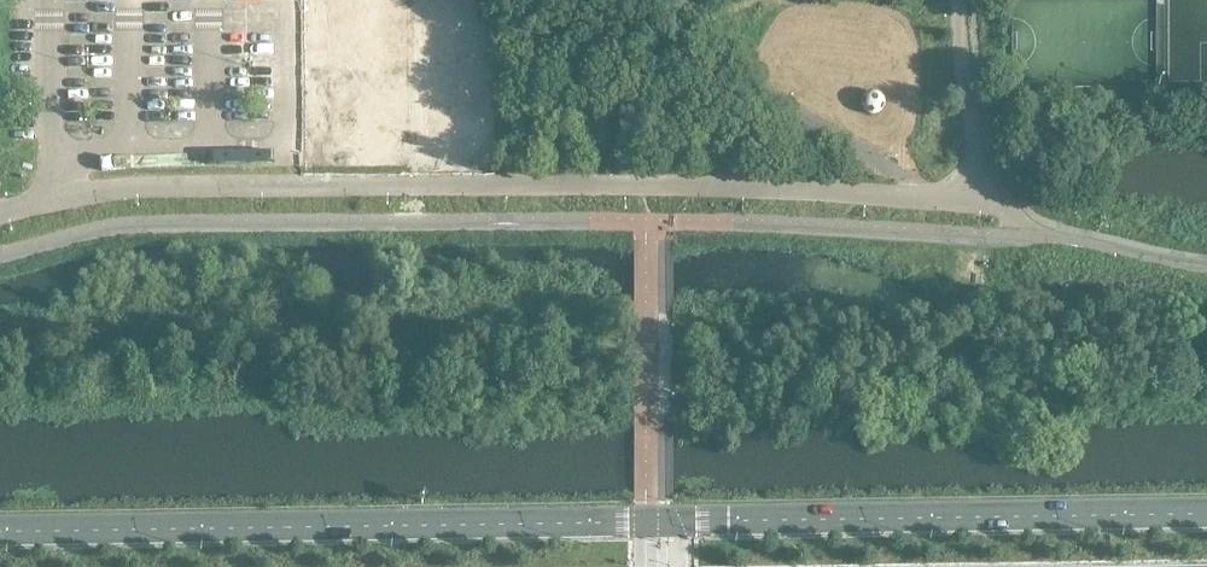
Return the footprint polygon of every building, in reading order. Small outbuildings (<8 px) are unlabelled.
[(483,10),(361,10),(361,133),(483,133),(483,10)]
